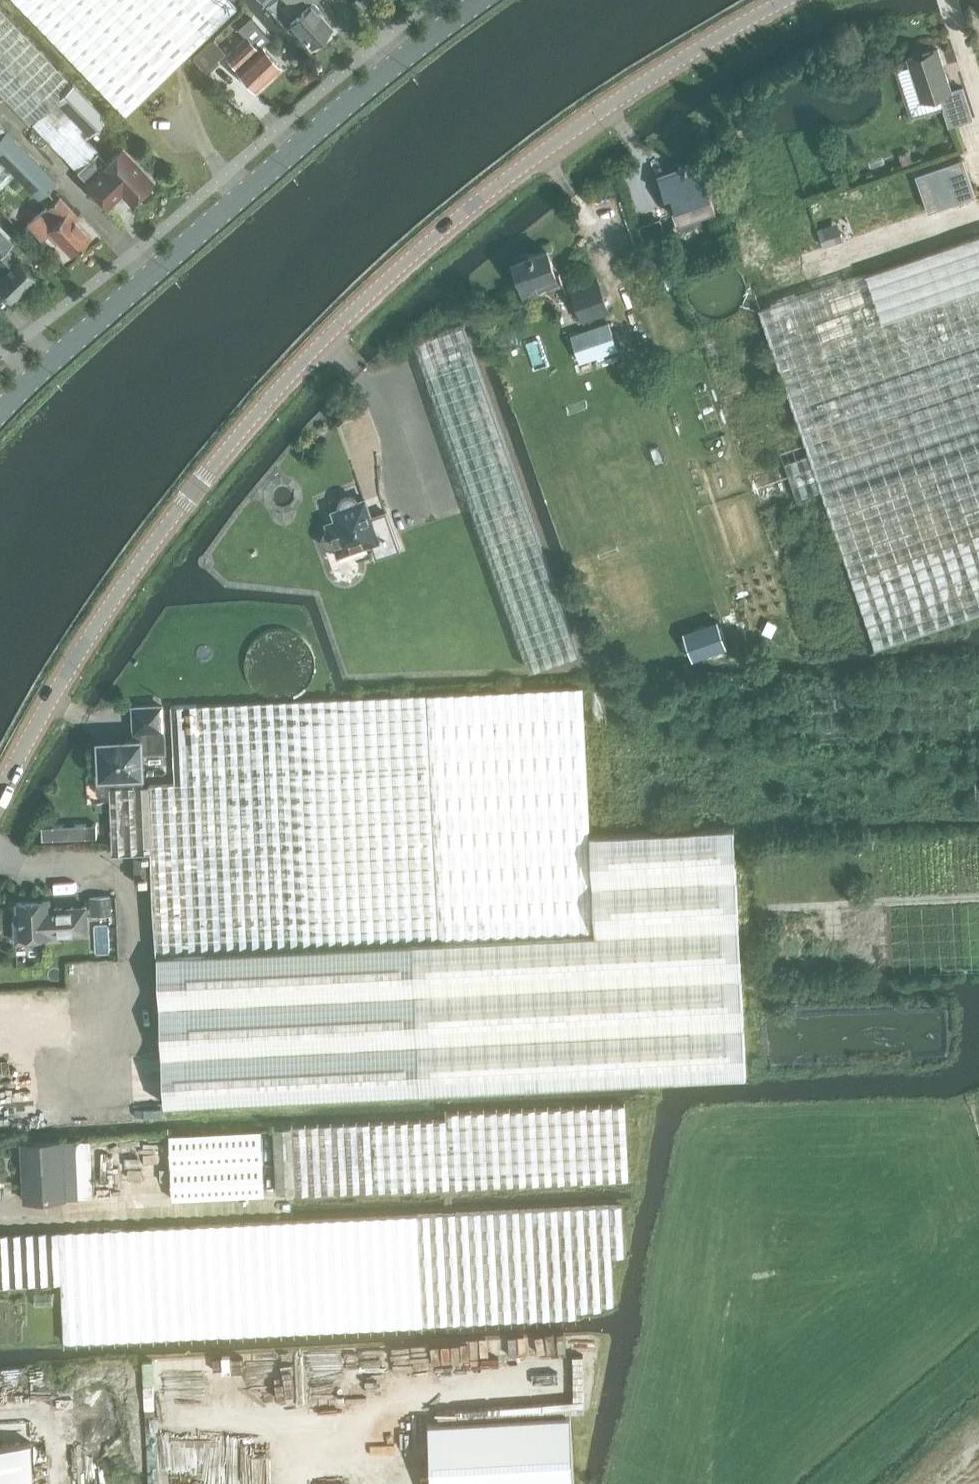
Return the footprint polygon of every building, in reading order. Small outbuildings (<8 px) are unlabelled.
[(125,114),(181,60),(123,0),(15,0),(125,114)] [(181,60),(237,5),(232,0),(123,0),(181,60)] [(297,11),(289,18),(312,44),(333,25),(319,9),(321,7),(315,0),(287,0),(297,11)] [(76,168),(86,179),(85,180),(106,203),(120,190),(129,200),(153,178),(122,145),(106,160),(96,149),(98,148),(86,135),(106,116),(72,81),(71,82),(0,6),(0,92),(30,123),(31,122),(76,168)] [(280,65),(262,43),(269,36),(255,21),(243,31),(246,35),(225,54),(255,87),(280,65)] [(192,55),(204,68),(225,50),(213,37),(192,55)] [(922,101),(952,91),(938,47),(907,57),(922,101)] [(6,129),(0,123),(0,188),(15,173),(39,198),(56,181),(6,129)] [(666,194),(670,193),(680,220),(717,207),(700,160),(658,174),(666,194)] [(72,208),(59,194),(46,205),(45,204),(27,221),(42,238),(50,230),(70,252),(89,233),(68,212),(72,208)] [(4,267),(0,272),(0,289),(9,298),(34,275),(17,256),(15,258),(6,247),(12,241),(0,229),(0,263),(4,267)] [(759,306),(870,635),(874,648),(978,612),(978,234),(759,306)] [(557,271),(548,247),(529,254),(528,250),(516,255),(517,258),(514,259),(526,294),(540,290),(539,287),(560,280),(560,281),(564,279),(561,270),(557,271)] [(583,319),(609,311),(598,278),(571,287),(583,319)] [(580,360),(618,347),(609,320),(571,333),(580,360)] [(530,667),(579,650),(464,322),(415,339),(530,667)] [(331,547),(335,547),(337,555),(354,548),(372,542),(377,555),(400,547),(386,509),(373,514),(366,497),(359,500),(356,496),(351,493),(346,494),(342,497),(339,501),(340,507),(333,509),(336,518),(327,522),(329,528),(325,531),(323,536),(323,541),(326,545),(331,547)] [(717,619),(683,631),(693,658),(727,646),(717,619)] [(595,933),(590,833),(582,685),(199,703),(171,704),(175,781),(149,783),(142,784),(142,777),(98,779),(99,790),(104,789),(105,795),(112,795),(115,852),(152,850),(157,951),(159,951),(158,955),(595,933)] [(98,779),(142,777),(142,772),(143,772),(142,750),(164,749),(162,704),(134,706),(135,737),(126,738),(126,743),(99,744),(101,773),(98,774),(98,779)] [(629,831),(590,833),(595,933),(158,955),(166,1104),(747,1074),(743,1005),(734,825),(629,831)] [(112,914),(111,896),(90,897),(91,915),(112,914)] [(51,906),(51,898),(18,900),(19,917),(16,917),(17,940),(38,939),(38,934),(53,933),(53,932),(89,930),(87,904),(51,906)] [(20,1050),(0,1051),(0,1128),(26,1126),(24,1105),(27,1105),(27,1098),(24,1097),(20,1050)] [(296,1192),(451,1184),(629,1177),(625,1103),(447,1110),(447,1117),(293,1124),(275,1124),(278,1190),(296,1189),(296,1192)] [(172,1196),(265,1193),(262,1128),(170,1132),(172,1196)] [(76,1140),(76,1139),(21,1143),(24,1198),(67,1196),(68,1197),(93,1196),(89,1139),(76,1140)] [(59,1229),(0,1232),(0,1284),(62,1281),(66,1339),(423,1323),(576,1314),(576,1309),(601,1307),(602,1302),(614,1302),(612,1254),(625,1253),(623,1202),(418,1213),(59,1229)] [(31,1441),(0,1443),(0,1483),(34,1483),(31,1441)]
